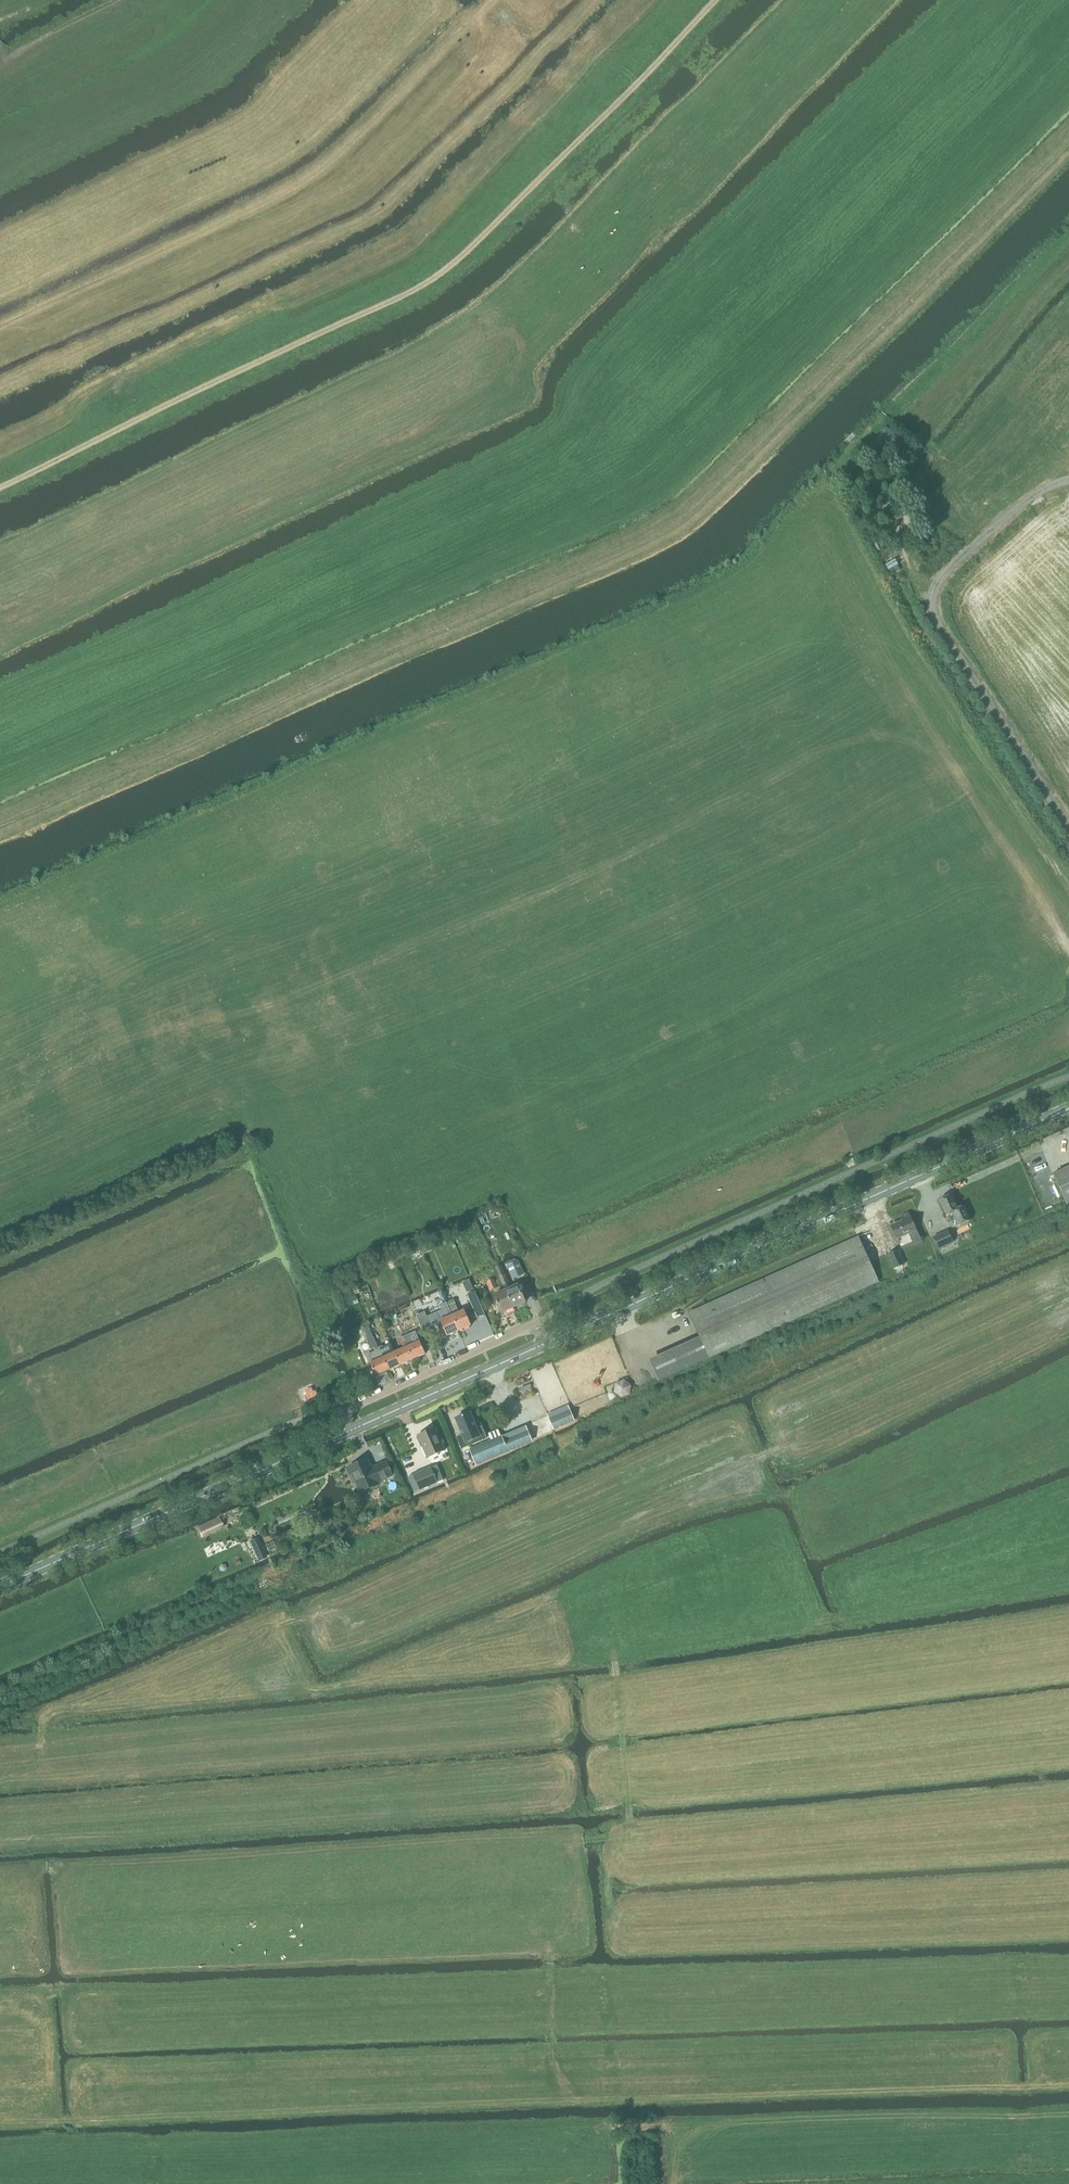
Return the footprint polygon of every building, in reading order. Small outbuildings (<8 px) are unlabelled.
[(874,440),(881,446),(893,434),(886,428),(874,440)] [(1068,1204),(1068,1167),(1054,1174),(1068,1205),(1068,1204)] [(958,1208),(952,1195),(940,1200),(947,1216),(952,1214),(958,1226),(970,1220),(964,1206),(958,1208)] [(922,1242),(909,1214),(903,1217),(904,1219),(891,1225),(898,1240),(909,1234),(914,1246),(922,1242)] [(949,1232),(934,1239),(939,1250),(954,1243),(949,1232)] [(661,1380),(868,1287),(878,1283),(858,1237),(690,1313),(702,1340),(653,1362),(661,1380)] [(898,1250),(887,1254),(894,1270),(905,1265),(898,1250)] [(515,1260),(506,1264),(513,1279),(524,1274),(519,1262),(515,1260)] [(506,1290),(513,1308),(526,1302),(518,1284),(511,1287),(505,1274),(501,1276),(506,1290)] [(494,1279),(487,1282),(490,1292),(497,1289),(494,1279)] [(501,1313),(513,1308),(506,1290),(493,1295),(501,1313)] [(454,1299),(447,1302),(453,1316),(459,1331),(472,1326),(465,1310),(459,1312),(454,1299)] [(425,1312),(416,1316),(423,1330),(437,1324),(441,1333),(445,1332),(447,1336),(459,1331),(453,1316),(447,1302),(440,1305),(442,1310),(427,1317),(425,1312)] [(390,1312),(384,1314),(385,1315),(385,1317),(388,1325),(395,1323),(393,1314),(392,1313),(391,1312),(390,1312)] [(369,1326),(363,1329),(368,1340),(372,1350),(374,1349),(377,1348),(378,1347),(374,1337),(373,1338),(369,1326)] [(407,1335),(403,1336),(413,1359),(425,1354),(419,1341),(415,1331),(407,1335)] [(403,1349),(395,1352),(401,1365),(413,1359),(403,1336),(399,1338),(403,1349)] [(383,1346),(378,1348),(388,1370),(401,1365),(395,1352),(391,1344),(383,1348),(383,1346)] [(376,1352),(367,1356),(376,1376),(388,1370),(378,1348),(375,1350),(376,1352)] [(630,1394),(632,1387),(624,1381),(616,1384),(614,1393),(621,1399),(630,1394)] [(571,1412),(550,1420),(552,1425),(553,1428),(574,1419),(571,1412)] [(477,1429),(470,1413),(457,1419),(463,1434),(457,1437),(462,1449),(487,1439),(482,1426),(477,1429)] [(476,1465),(534,1441),(527,1425),(469,1449),(476,1465)] [(438,1435),(435,1428),(418,1435),(428,1457),(445,1450),(442,1444),(445,1442),(441,1434),(438,1435)] [(372,1469),(367,1458),(350,1466),(361,1492),(378,1484),(377,1482),(392,1475),(386,1461),(377,1466),(378,1467),(372,1469)] [(431,1468),(408,1478),(413,1491),(436,1480),(431,1468)] [(250,1541),(256,1554),(265,1550),(258,1537),(250,1541)]
